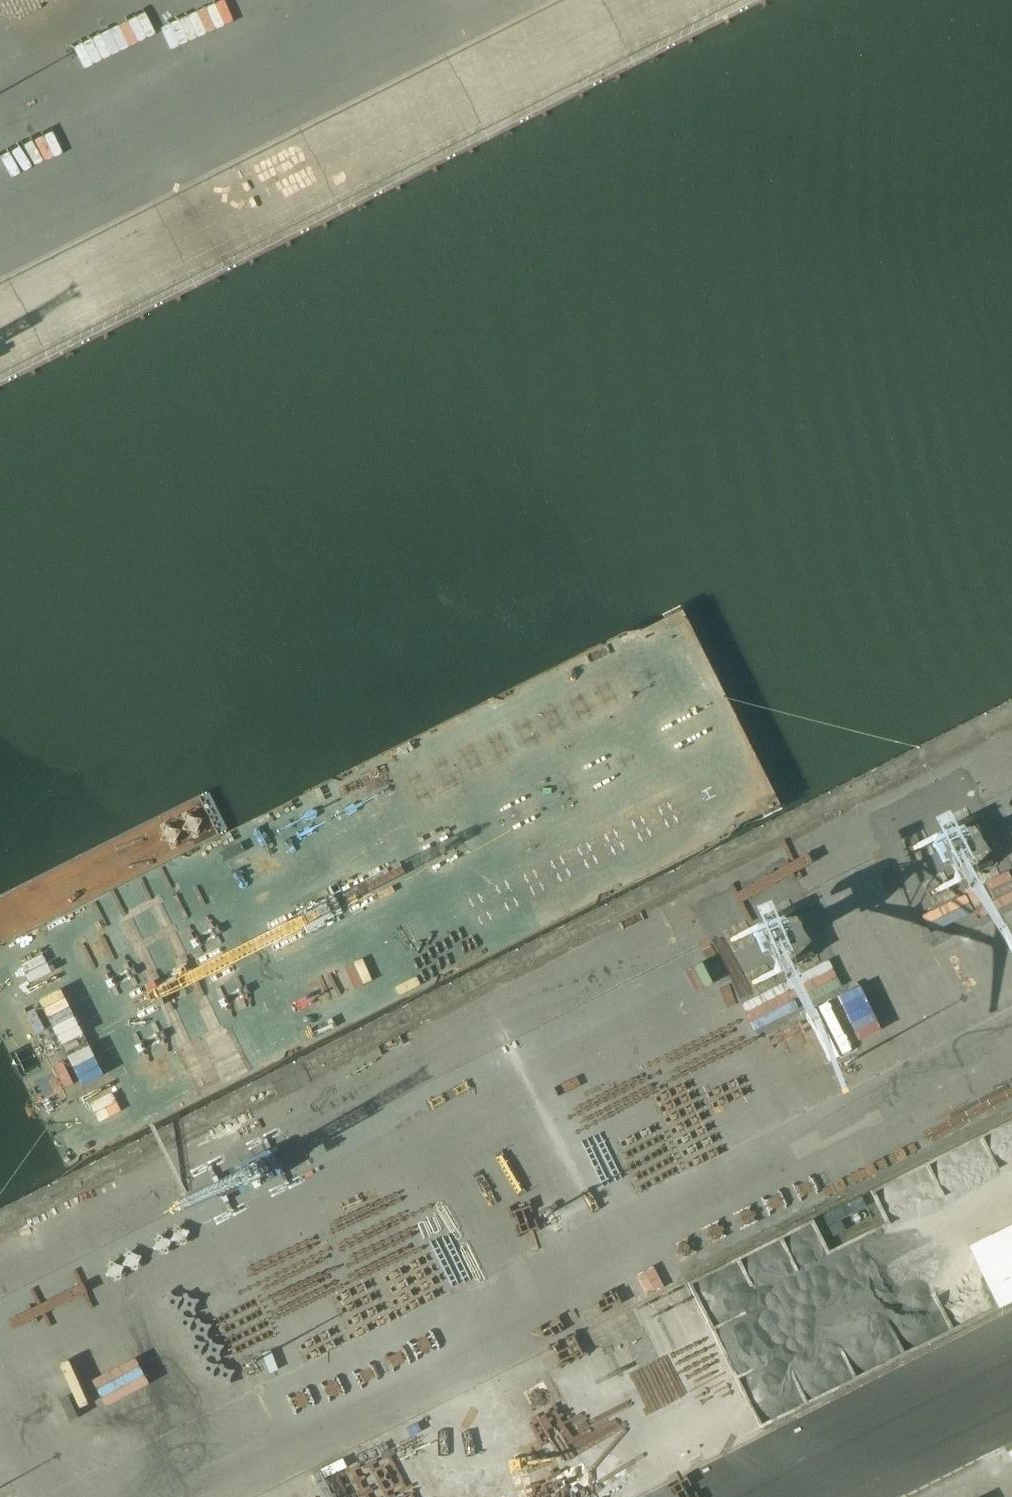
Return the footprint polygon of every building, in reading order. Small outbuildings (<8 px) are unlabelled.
[(996,1305),(1011,1298),(1011,1223),(968,1242),(996,1305)] [(373,1340),(315,1341),(285,1273),(270,1279),(271,1292),(243,1293),(244,1296),(260,1295),(247,1301),(247,1305),(274,1365),(323,1343),(330,1359),(373,1340)] [(1011,1451),(1011,1376),(1002,1380),(1002,1427),(1011,1451)] [(977,1459),(965,1431),(825,1491),(827,1496),(890,1496),(977,1459)]
